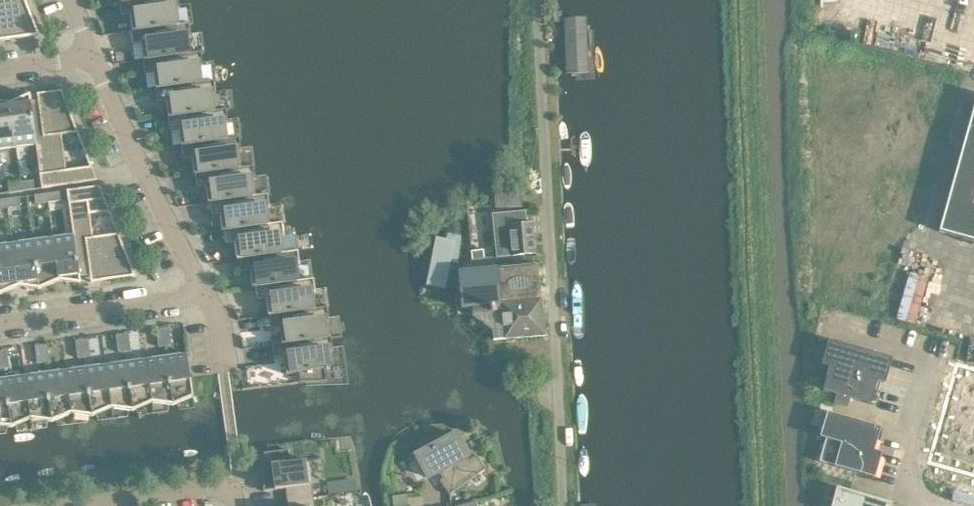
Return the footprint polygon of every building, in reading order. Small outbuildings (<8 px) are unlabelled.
[(4,32),(5,39),(39,34),(26,0),(0,0),(0,32),(4,32)] [(130,31),(189,23),(189,22),(177,24),(175,8),(180,7),(179,0),(138,0),(119,3),(121,15),(130,14),(132,29),(130,30),(130,31)] [(591,77),(589,20),(566,21),(568,78),(591,77)] [(142,58),(142,60),(201,52),(201,51),(188,52),(186,37),(191,36),(189,23),(130,31),(132,44),(142,42),(144,58),(142,58)] [(155,87),(155,89),(214,81),(214,79),(200,81),(198,65),(203,65),(201,52),(142,60),(144,72),(153,71),(156,87),(155,87)] [(167,115),(168,117),(226,109),(226,108),(213,110),(211,94),(216,93),(214,81),(155,89),(157,101),(166,99),(168,115),(167,115)] [(29,94),(36,143),(42,187),(97,180),(97,178),(96,178),(94,178),(92,168),(92,166),(66,170),(61,134),(78,132),(61,89),(37,93),(38,100),(31,101),(30,94),(30,93),(29,94)] [(30,144),(36,143),(29,94),(9,102),(15,146),(16,146),(30,144)] [(15,146),(9,102),(0,101),(0,148),(10,147),(10,146),(15,146)] [(939,231),(973,240),(973,106),(939,231)] [(181,144),(181,146),(240,138),(239,136),(226,138),(223,122),(228,122),(226,109),(168,117),(169,129),(179,128),(181,144)] [(192,156),(194,174),(254,166),(253,165),(239,167),(237,151),(241,150),(240,138),(181,146),(182,158),(192,156)] [(206,185),(208,203),(268,194),(268,193),(253,195),(251,179),(255,179),(254,166),(194,174),(194,175),(195,174),(196,186),(206,185)] [(33,179),(20,181),(21,190),(34,188),(33,179)] [(21,190),(20,181),(8,183),(9,191),(21,190)] [(67,189),(73,234),(80,283),(81,283),(81,282),(80,276),(99,273),(100,280),(135,275),(118,233),(93,236),(90,213),(109,210),(104,197),(101,197),(100,187),(99,185),(67,189)] [(60,190),(46,192),(47,201),(61,199),(60,190)] [(47,201),(46,192),(34,194),(36,203),(47,201)] [(508,207),(522,206),(522,192),(495,194),(495,199),(496,208),(508,207)] [(220,213),(223,231),(282,223),(282,221),(267,223),(265,208),(270,207),(268,194),(208,203),(209,203),(211,214),(220,213)] [(19,196),(5,198),(7,207),(20,205),(19,196)] [(497,215),(497,229),(501,256),(536,252),(533,223),(526,224),(525,213),(497,215)] [(235,242),(237,259),(298,251),(298,249),(281,252),(279,236),(284,235),(282,223),(223,231),(224,231),(225,243),(235,242)] [(53,236),(59,280),(80,283),(73,234),(67,234),(53,236)] [(436,238),(430,271),(446,275),(449,260),(456,261),(459,236),(448,234),(446,240),(436,238)] [(47,237),(33,239),(39,288),(59,280),(53,236),(47,237)] [(18,241),(12,242),(18,285),(39,288),(33,239),(18,240),(18,241)] [(0,243),(0,293),(18,285),(12,242),(6,243),(6,242),(0,243)] [(483,248),(471,250),(472,258),(484,257),(483,248)] [(250,270),(253,287),(314,279),(314,278),(297,280),(295,264),(300,263),(298,251),(237,259),(239,259),(241,271),(250,270)] [(461,308),(471,307),(472,315),(475,318),(492,330),(493,340),(545,336),(537,263),(481,269),(456,271),(461,308)] [(910,270),(896,316),(916,322),(930,275),(910,270)] [(268,314),(268,315),(327,307),(327,306),(313,308),(311,292),(316,291),(314,279),(253,287),(253,288),(255,287),(257,299),(266,298),(268,314)] [(272,343),(272,345),(331,337),(331,336),(326,336),(324,321),(329,320),(327,307),(268,315),(270,328),(279,326),(281,342),(272,343)] [(156,328),(157,337),(170,335),(169,327),(156,328)] [(116,334),(117,343),(130,341),(129,332),(116,334)] [(170,335),(157,337),(158,346),(171,344),(170,335)] [(331,337),(272,345),(274,357),(283,356),(286,374),(298,372),(300,380),(299,380),(299,382),(327,381),(327,380),(326,380),(324,369),(330,368),(328,350),(333,350),(331,337)] [(75,339),(76,348),(89,346),(88,338),(75,339)] [(829,366),(823,389),(871,403),(875,389),(878,389),(878,388),(875,387),(878,380),(885,382),(892,357),(829,339),(822,364),(829,366)] [(130,341),(117,343),(118,351),(131,350),(130,341)] [(35,345),(36,354),(49,352),(48,343),(35,345)] [(89,346),(76,348),(78,357),(91,355),(89,346)] [(9,358),(7,349),(0,350),(0,359),(9,358)] [(49,352),(36,354),(37,362),(50,361),(49,352)] [(181,353),(166,355),(173,404),(193,396),(193,395),(187,352),(181,353)] [(151,357),(146,358),(152,401),(152,402),(173,404),(166,355),(151,357)] [(0,359),(0,368),(10,366),(9,358),(0,359)] [(140,358),(126,360),(132,410),(152,402),(152,401),(146,358),(140,359),(140,358)] [(111,363),(105,363),(111,407),(132,410),(126,360),(111,362),(111,363)] [(928,461),(973,474),(973,366),(956,361),(928,461)] [(100,364),(85,366),(92,415),(111,407),(105,363),(100,364)] [(71,368),(65,369),(71,413),(92,415),(85,366),(70,368),(71,368)] [(60,369),(45,371),(52,421),(71,413),(65,369),(60,370),(60,369)] [(30,374),(25,374),(31,418),(52,421),(45,371),(30,373),(30,374)] [(19,375),(4,377),(11,426),(31,418),(25,374),(19,375)] [(11,426),(4,377),(0,377),(0,425),(11,426)] [(819,461),(875,477),(882,451),(874,449),(881,426),(827,411),(820,436),(826,438),(819,461)] [(415,454),(423,468),(429,477),(438,472),(443,478),(439,480),(450,494),(486,468),(476,454),(469,459),(467,456),(468,456),(456,433),(423,451),(422,450),(415,454)] [(286,487),(287,499),(314,496),(312,483),(309,483),(306,459),(290,461),(288,449),(264,452),(263,491),(286,487)] [(893,502),(837,487),(831,505),(891,505),(893,502)] [(406,494),(392,496),(394,505),(408,504),(406,494)] [(314,496),(287,499),(288,505),(315,505),(314,496)]
